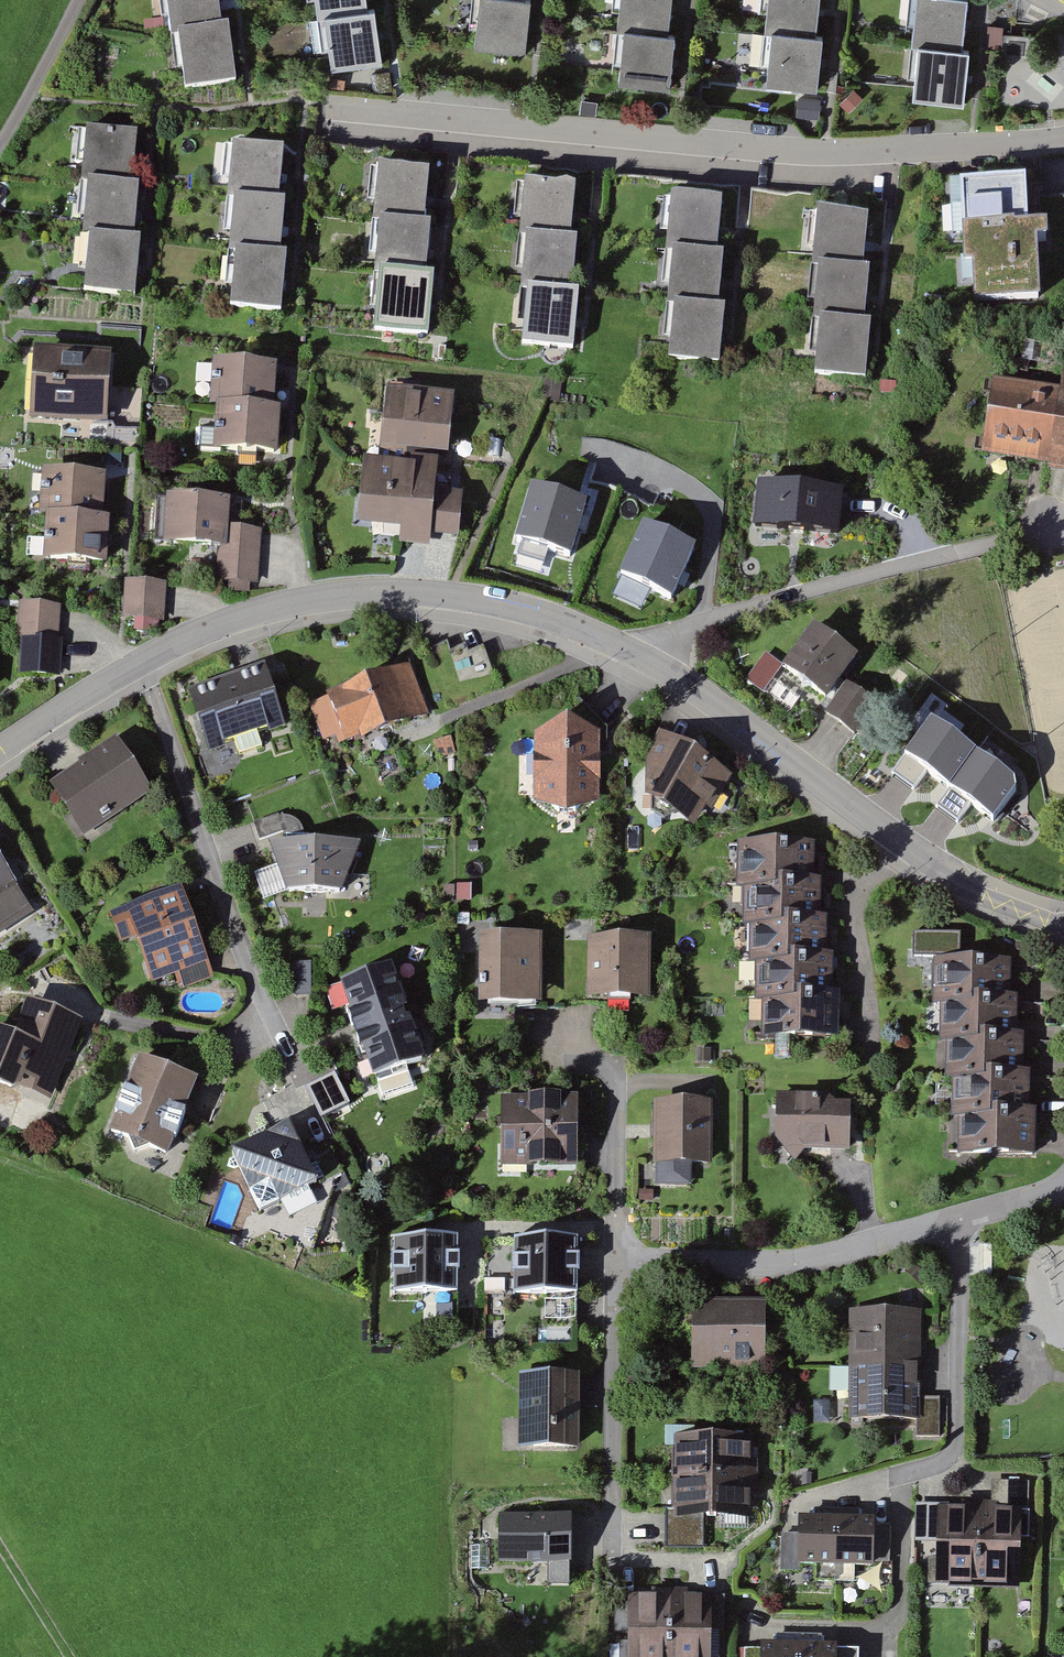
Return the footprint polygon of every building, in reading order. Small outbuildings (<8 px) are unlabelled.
[(169,36),(175,35),(185,91),(234,82),(224,28),(218,29),(213,0),(163,0),(169,36)] [(316,15),(321,14),(332,70),(381,61),(371,6),(364,7),(363,0),(313,0),(316,15)] [(475,47),(524,50),(527,0),(478,0),(475,47)] [(612,29),(619,29),(615,86),(672,91),(676,36),(668,36),(671,0),(614,0),(612,29)] [(756,35),(763,35),(759,93),(816,97),(820,43),(812,42),(815,0),(759,0),(756,35)] [(946,0),(907,0),(904,50),(910,50),(907,103),(956,106),(960,54),(953,53),(957,1),(946,0)] [(862,100),(853,91),(839,106),(848,115),(862,100)] [(821,100),(797,98),(795,118),(819,120),(821,100)] [(133,135),(77,130),(73,180),(81,181),(76,234),(83,235),(77,292),(135,297),(140,243),(132,242),(137,183),(129,183),(133,135)] [(283,150),(228,143),(222,194),(230,195),(224,248),(231,249),(225,306),(282,312),(288,258),(280,257),(287,198),(278,197),(283,150)] [(426,171),(370,166),(365,216),(374,217),(368,270),(375,271),(370,328),(427,334),(432,280),(424,279),(430,220),(421,219),(426,171)] [(1026,176),(953,180),(958,266),(967,266),(969,304),(1042,300),(1039,247),(1049,246),(1047,220),(1028,221),(1026,176)] [(572,186),(516,180),(511,231),(519,232),(514,285),(521,286),(515,343),(572,348),(578,294),(570,293),(576,234),(567,234),(572,186)] [(718,201),(662,195),(657,246),(666,247),(661,300),(668,301),(662,358),(719,363),(725,309),(717,308),(722,249),(714,248),(718,201)] [(863,217),(807,212),(803,263),(811,264),(807,317),(814,317),(808,374),(866,379),(871,325),(862,324),(868,265),(859,265),(863,217)] [(108,352),(31,349),(29,420),(106,422),(108,352)] [(279,365),(215,360),(212,406),(218,406),(215,450),(279,455),(282,410),(276,409),(279,365)] [(994,381),(983,457),(1063,468),(1063,364),(1062,364),(1059,390),(994,381)] [(455,394),(387,388),(382,448),(449,454),(455,394)] [(412,466),(362,459),(353,524),(397,530),(396,541),(427,546),(429,534),(456,537),(463,490),(437,487),(441,462),(413,458),(412,466)] [(105,472),(41,468),(38,514),(44,514),(41,558),(105,563),(108,517),(102,517),(105,472)] [(843,490),(760,482),(755,526),(839,534),(843,490)] [(516,543),(571,558),(585,507),(531,492),(516,543)] [(224,497),(160,495),(159,542),(222,544),(223,523),(224,497)] [(264,525),(223,523),(222,544),(221,578),(261,580),(264,525)] [(642,527),(621,575),(675,599),(696,552),(642,527)] [(164,585),(121,585),(120,627),(164,627),(164,585)] [(65,602),(22,599),(18,672),(61,675),(65,602)] [(858,653),(814,622),(783,666),(827,697),(858,653)] [(745,678),(762,691),(782,663),(766,651),(745,678)] [(266,664),(186,692),(207,752),(288,723),(266,664)] [(404,664),(305,703),(324,752),(423,713),(404,664)] [(877,703),(848,681),(826,712),(856,733),(877,703)] [(551,718),(530,734),(530,801),(550,818),(592,799),(591,733),(551,718)] [(1014,778),(932,718),(904,755),(890,774),(914,790),(927,773),(943,784),(947,787),(934,806),(958,823),(971,805),(988,816),(994,821),(1017,789),(1014,778)] [(725,780),(652,733),(630,803),(682,830),(695,810),(708,814),(725,780)] [(114,740),(48,791),(82,835),(148,785),(114,740)] [(365,841),(271,842),(287,892),(343,892),(365,841)] [(808,846),(733,844),(731,889),(740,889),(738,930),(745,930),(744,965),(754,965),(752,1004),(759,1004),(757,1040),(832,1042),(834,996),(826,996),(828,959),(819,959),(821,920),(813,920),(814,883),(807,883),(808,846)] [(36,912),(0,858),(0,936),(36,912)] [(181,884),(110,909),(122,940),(132,936),(147,980),(170,971),(177,991),(215,978),(181,884)] [(960,931),(912,933),(913,956),(961,954),(960,931)] [(530,938),(470,937),(469,1008),(530,1009),(530,938)] [(639,939),(578,940),(579,1001),(641,999),(639,939)] [(295,994),(311,994),(311,960),(294,960),(295,994)] [(1005,965),(930,962),(928,1008),(937,1008),(935,1048),(942,1049),(941,1084),(950,1084),(949,1122),(955,1123),(954,1158),(1029,1161),(1031,1115),(1023,1115),(1024,1078),(1016,1078),(1018,1039),(1010,1039),(1011,1002),(1004,1001),(1005,965)] [(392,967),(340,984),(372,1078),(424,1061),(392,967)] [(28,1000),(14,1035),(0,1030),(0,1090),(12,1094),(18,1080),(56,1096),(85,1023),(28,1000)] [(195,1080),(135,1058),(108,1133),(167,1155),(195,1080)] [(335,1071),(305,1084),(320,1117),(350,1104),(335,1071)] [(849,1095),(776,1094),(775,1145),(848,1146),(849,1095)] [(570,1101),(493,1101),(493,1171),(569,1171),(570,1101)] [(702,1107),(647,1108),(648,1171),(703,1170),(702,1107)] [(320,1177),(290,1119),(232,1150),(262,1208),(320,1177)] [(450,1242),(389,1242),(389,1297),(450,1297),(450,1242)] [(567,1242),(506,1243),(507,1300),(568,1299),(567,1242)] [(1044,1301),(1063,1300),(1063,1249),(1041,1251),(1044,1301)] [(756,1306),(685,1308),(687,1374),(758,1372),(756,1306)] [(913,1311),(845,1311),(845,1423),(914,1423),(913,1311)] [(575,1377),(513,1377),(513,1451),(574,1451),(575,1377)] [(940,1437),(941,1396),(918,1395),(917,1436),(940,1437)] [(662,1451),(663,1552),(703,1552),(703,1521),(751,1521),(751,1437),(672,1438),(672,1451),(662,1451)] [(1016,1508),(931,1507),(930,1585),(1015,1586),(1016,1508)] [(874,1513),(798,1512),(798,1530),(781,1530),(781,1569),(800,1569),(800,1562),(889,1562),(889,1525),(874,1525),(874,1513)] [(498,1516),(498,1563),(548,1563),(548,1585),(571,1585),(570,1515),(498,1516)] [(625,1589),(623,1656),(704,1656),(706,1592),(625,1589)] [(759,1648),(759,1656),(831,1656),(832,1649),(759,1648)]
